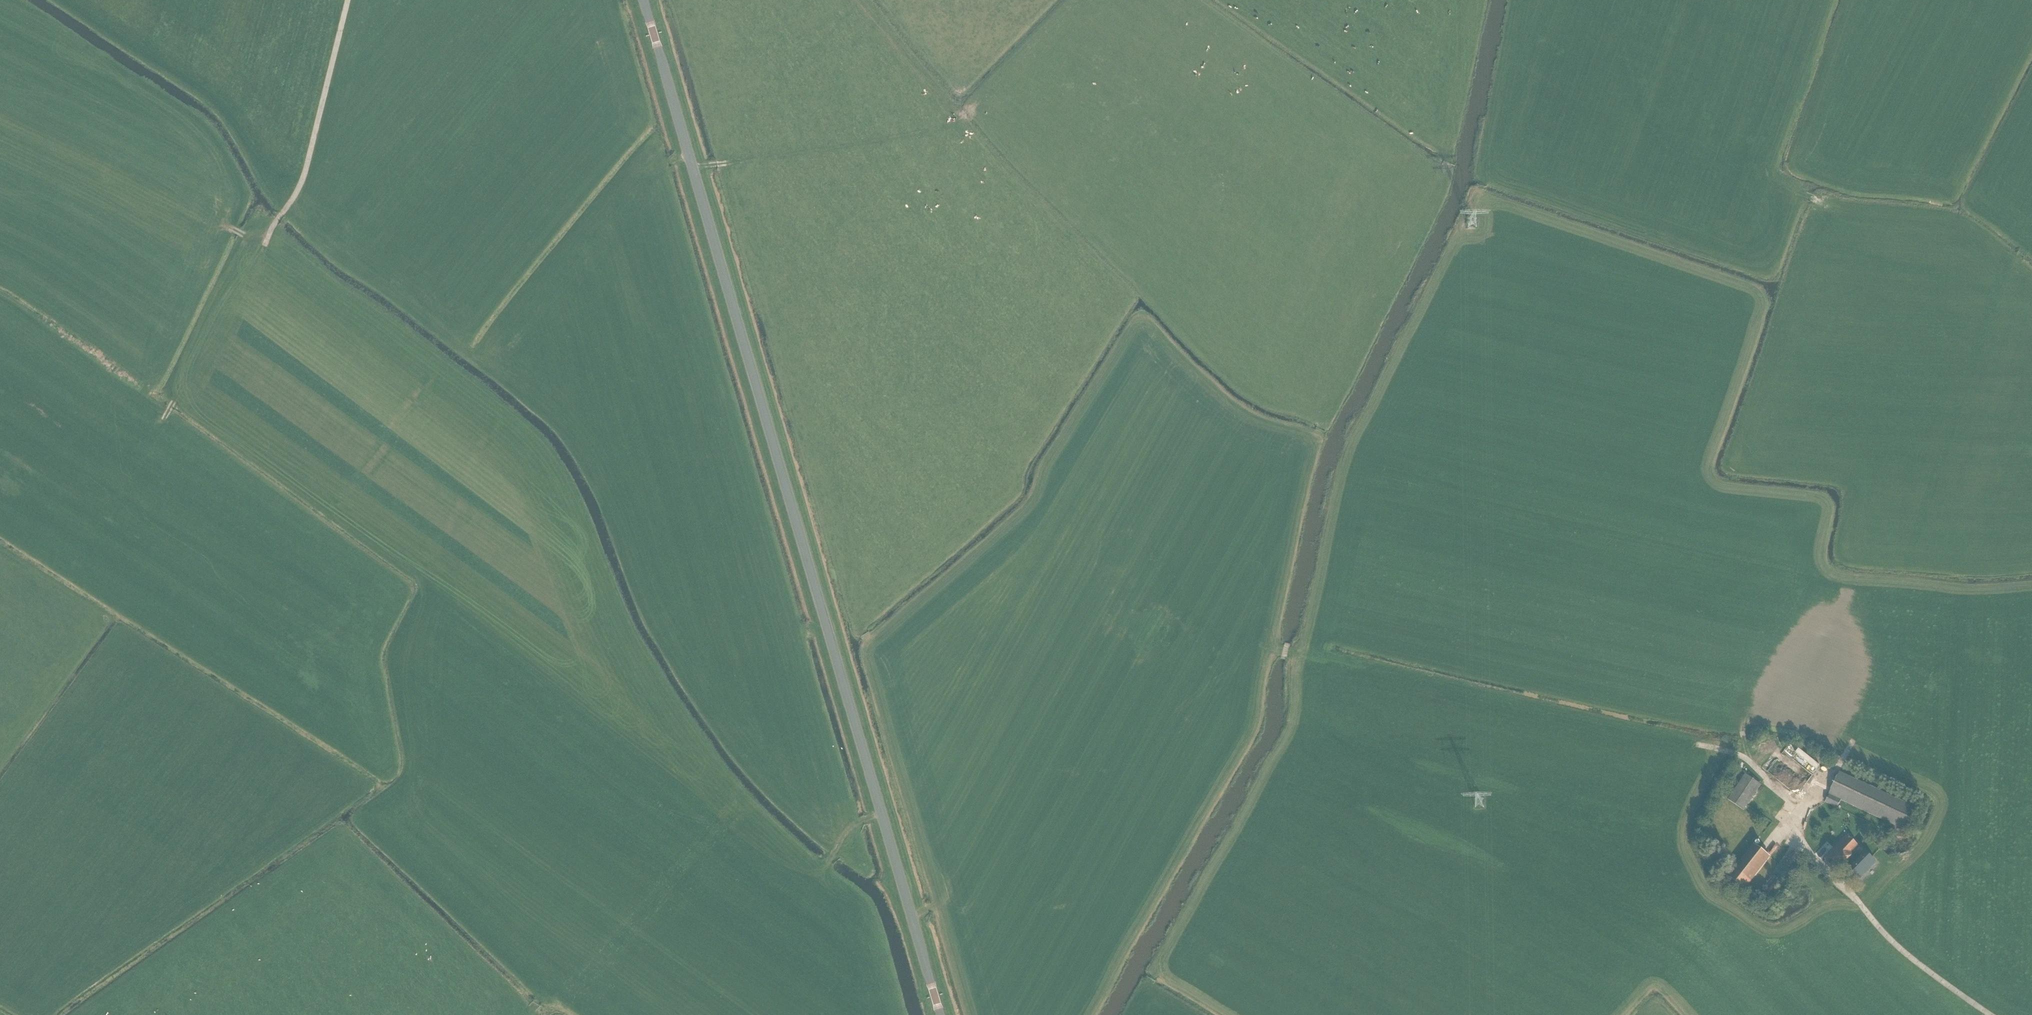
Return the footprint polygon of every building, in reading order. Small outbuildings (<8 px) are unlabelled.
[(1776,759),(1768,769),(1798,792),(1813,773),(1787,753),(1780,762),(1776,759)] [(1825,802),(1837,808),(1841,800),(1903,829),(1913,807),(1839,772),(1828,794),(1829,795),(1825,802)] [(1728,800),(1744,810),(1761,785),(1745,774),(1728,800)] [(1832,863),(1838,870),(1844,864),(1853,872),(1869,856),(1847,835),(1831,853),(1827,850),(1821,856),(1830,865),(1832,863)] [(1728,877),(1745,890),(1770,857),(1754,845),(1728,877)]
